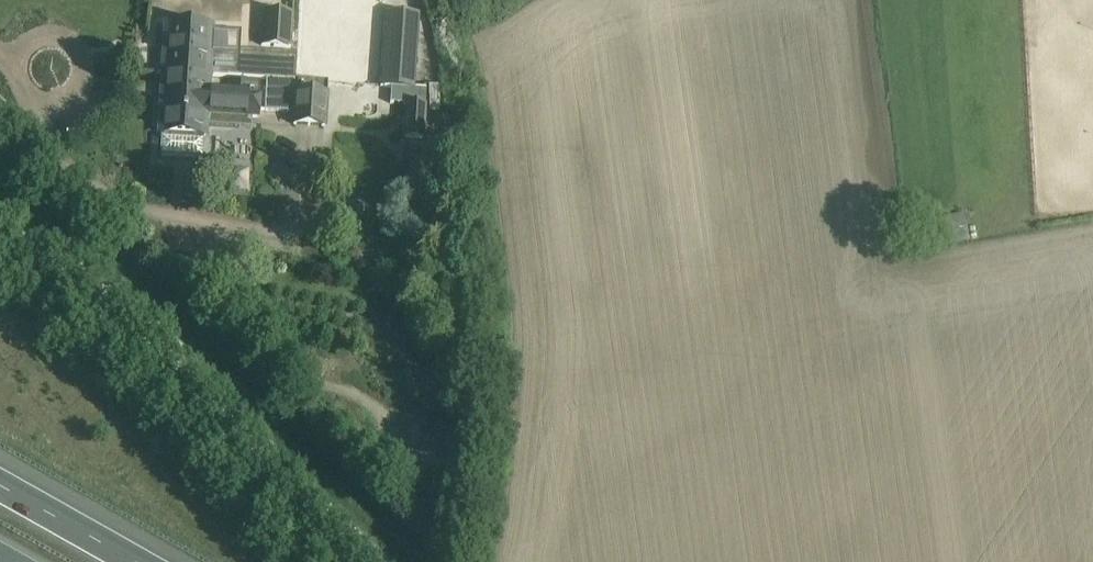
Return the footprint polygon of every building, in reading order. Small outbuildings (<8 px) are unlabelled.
[(382,70),(381,85),(415,86),(420,14),(385,12),(384,28),(406,30),(404,71),(382,70)] [(238,77),(263,78),(267,79),(279,79),(295,80),(297,46),(291,46),(292,14),(264,13),(262,44),(240,43),(238,77)] [(187,74),(209,76),(212,26),(167,23),(164,73),(187,74)] [(238,117),(257,118),(259,84),(240,83),(239,93),(208,92),(209,76),(187,74),(164,73),(160,133),(165,134),(165,138),(161,138),(160,155),(201,157),(202,140),(198,140),(198,136),(205,136),(206,122),(237,124),(238,117)] [(394,100),(395,87),(267,79),(266,111),(295,113),(294,124),(325,126),(325,122),(336,123),(337,96),(394,100)] [(429,103),(405,102),(403,138),(427,140),(429,103)] [(248,192),(249,169),(213,167),(211,190),(248,192)]
